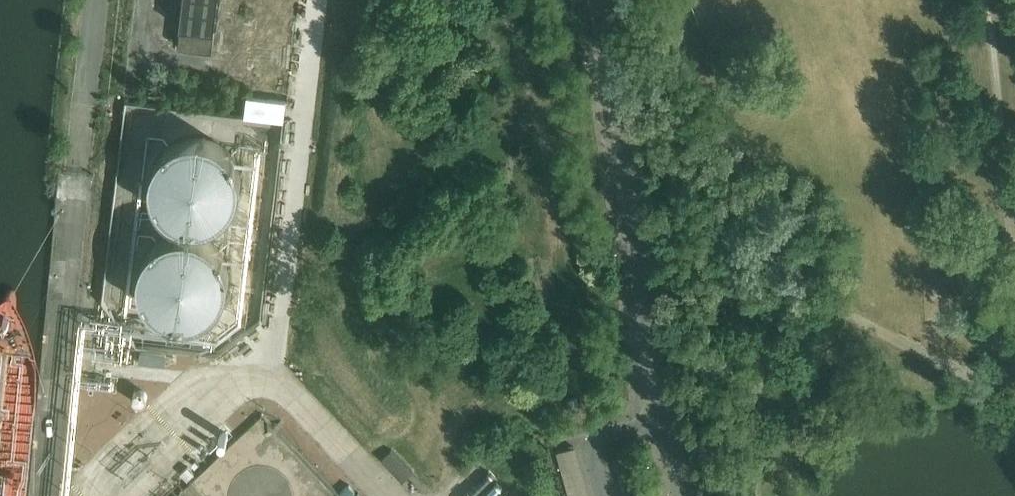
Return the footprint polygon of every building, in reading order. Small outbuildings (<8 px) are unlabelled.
[(176,49),(187,50),(188,48),(213,50),(216,25),(219,22),(219,15),(218,14),(218,9),(221,7),(221,0),(182,0),(181,2),(184,4),(183,8),(180,11),(180,18),(182,20),(181,25),(179,24),(176,49)] [(193,354),(259,335),(266,211),(261,196),(266,110),(166,104),(139,112),(136,172),(138,172),(135,224),(110,223),(107,271),(122,272),(110,276),(109,282),(113,294),(105,293),(104,312),(101,313),(106,331),(89,330),(83,332),(80,381),(85,380),(108,381),(121,377),(121,379),(124,329),(134,362),(170,364),(171,353),(193,354)] [(557,452),(569,495),(590,495),(576,446),(557,452)] [(392,450),(382,460),(403,482),(413,472),(392,450)] [(616,457),(627,495),(644,495),(632,452),(616,457)]
